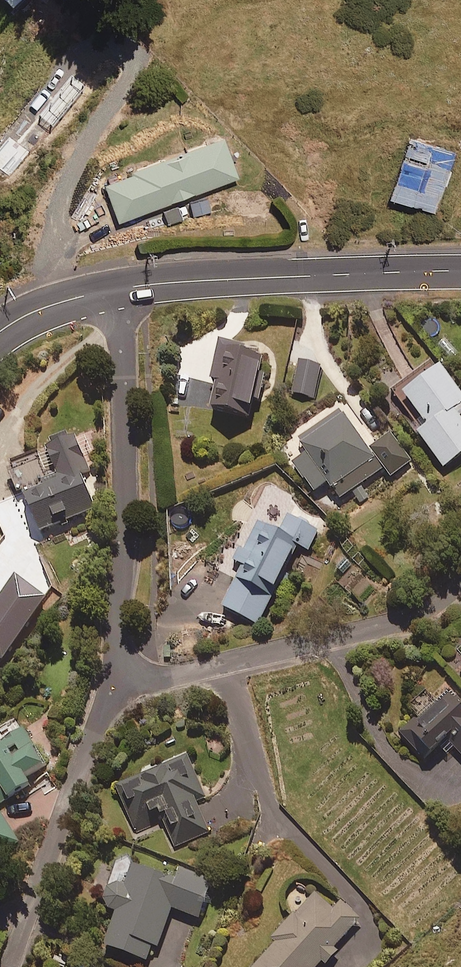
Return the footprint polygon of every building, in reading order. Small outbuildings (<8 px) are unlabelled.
[(238,178),(223,139),(104,184),(119,223),(238,178)] [(456,153),(409,139),(391,200),(437,214),(456,153)] [(270,357),(224,347),(215,384),(220,385),(214,412),(255,422),(270,357)] [(436,361),(393,394),(418,426),(414,429),(446,470),(460,458),(460,419),(456,413),(460,409),(460,394),(436,361)] [(320,366),(300,362),(294,394),(313,398),(320,366)] [(339,414),(303,443),(303,450),(308,456),(296,467),(317,492),(328,483),(342,500),(384,469),(391,478),(412,461),(391,436),(371,452),(339,414)] [(84,471),(69,437),(42,449),(56,480),(20,496),(35,532),(90,508),(75,475),(84,471)] [(319,532),(290,516),(280,536),(259,525),(238,564),(245,568),(223,607),(258,626),(300,547),(308,551),(319,532)] [(449,694),(403,737),(427,764),(450,743),(460,755),(460,707),(449,694)] [(31,785),(26,777),(44,766),(22,731),(7,741),(10,746),(0,752),(0,804),(31,785)] [(207,801),(190,759),(119,787),(136,830),(165,818),(176,846),(209,833),(197,804),(207,801)] [(179,887),(136,871),(128,894),(113,888),(105,909),(119,914),(106,949),(149,965),(155,948),(159,950),(174,911),(200,921),(214,885),(184,873),(179,887)] [(327,966),(340,952),(336,948),(361,920),(343,904),(336,913),(316,896),(255,966),(321,966),(323,964),(327,966)]
